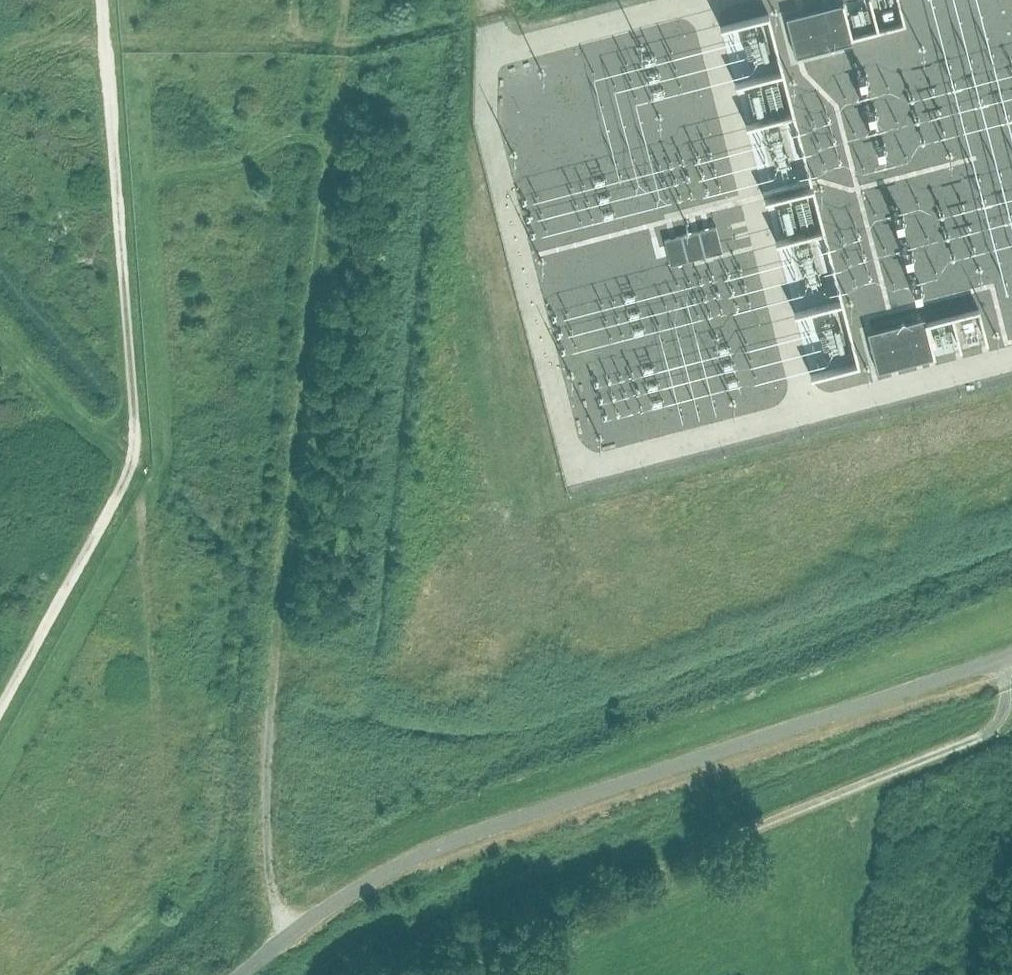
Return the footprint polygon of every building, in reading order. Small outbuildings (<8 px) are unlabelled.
[(843,2),(786,17),(796,56),(853,42),(843,2)] [(716,226),(699,230),(705,255),(722,251),(716,226)] [(699,230),(681,234),(688,260),(705,255),(699,230)] [(681,234),(664,239),(671,264),(688,260),(681,234)] [(925,317),(867,332),(878,371),(934,357),(925,322),(926,322),(925,317)]
